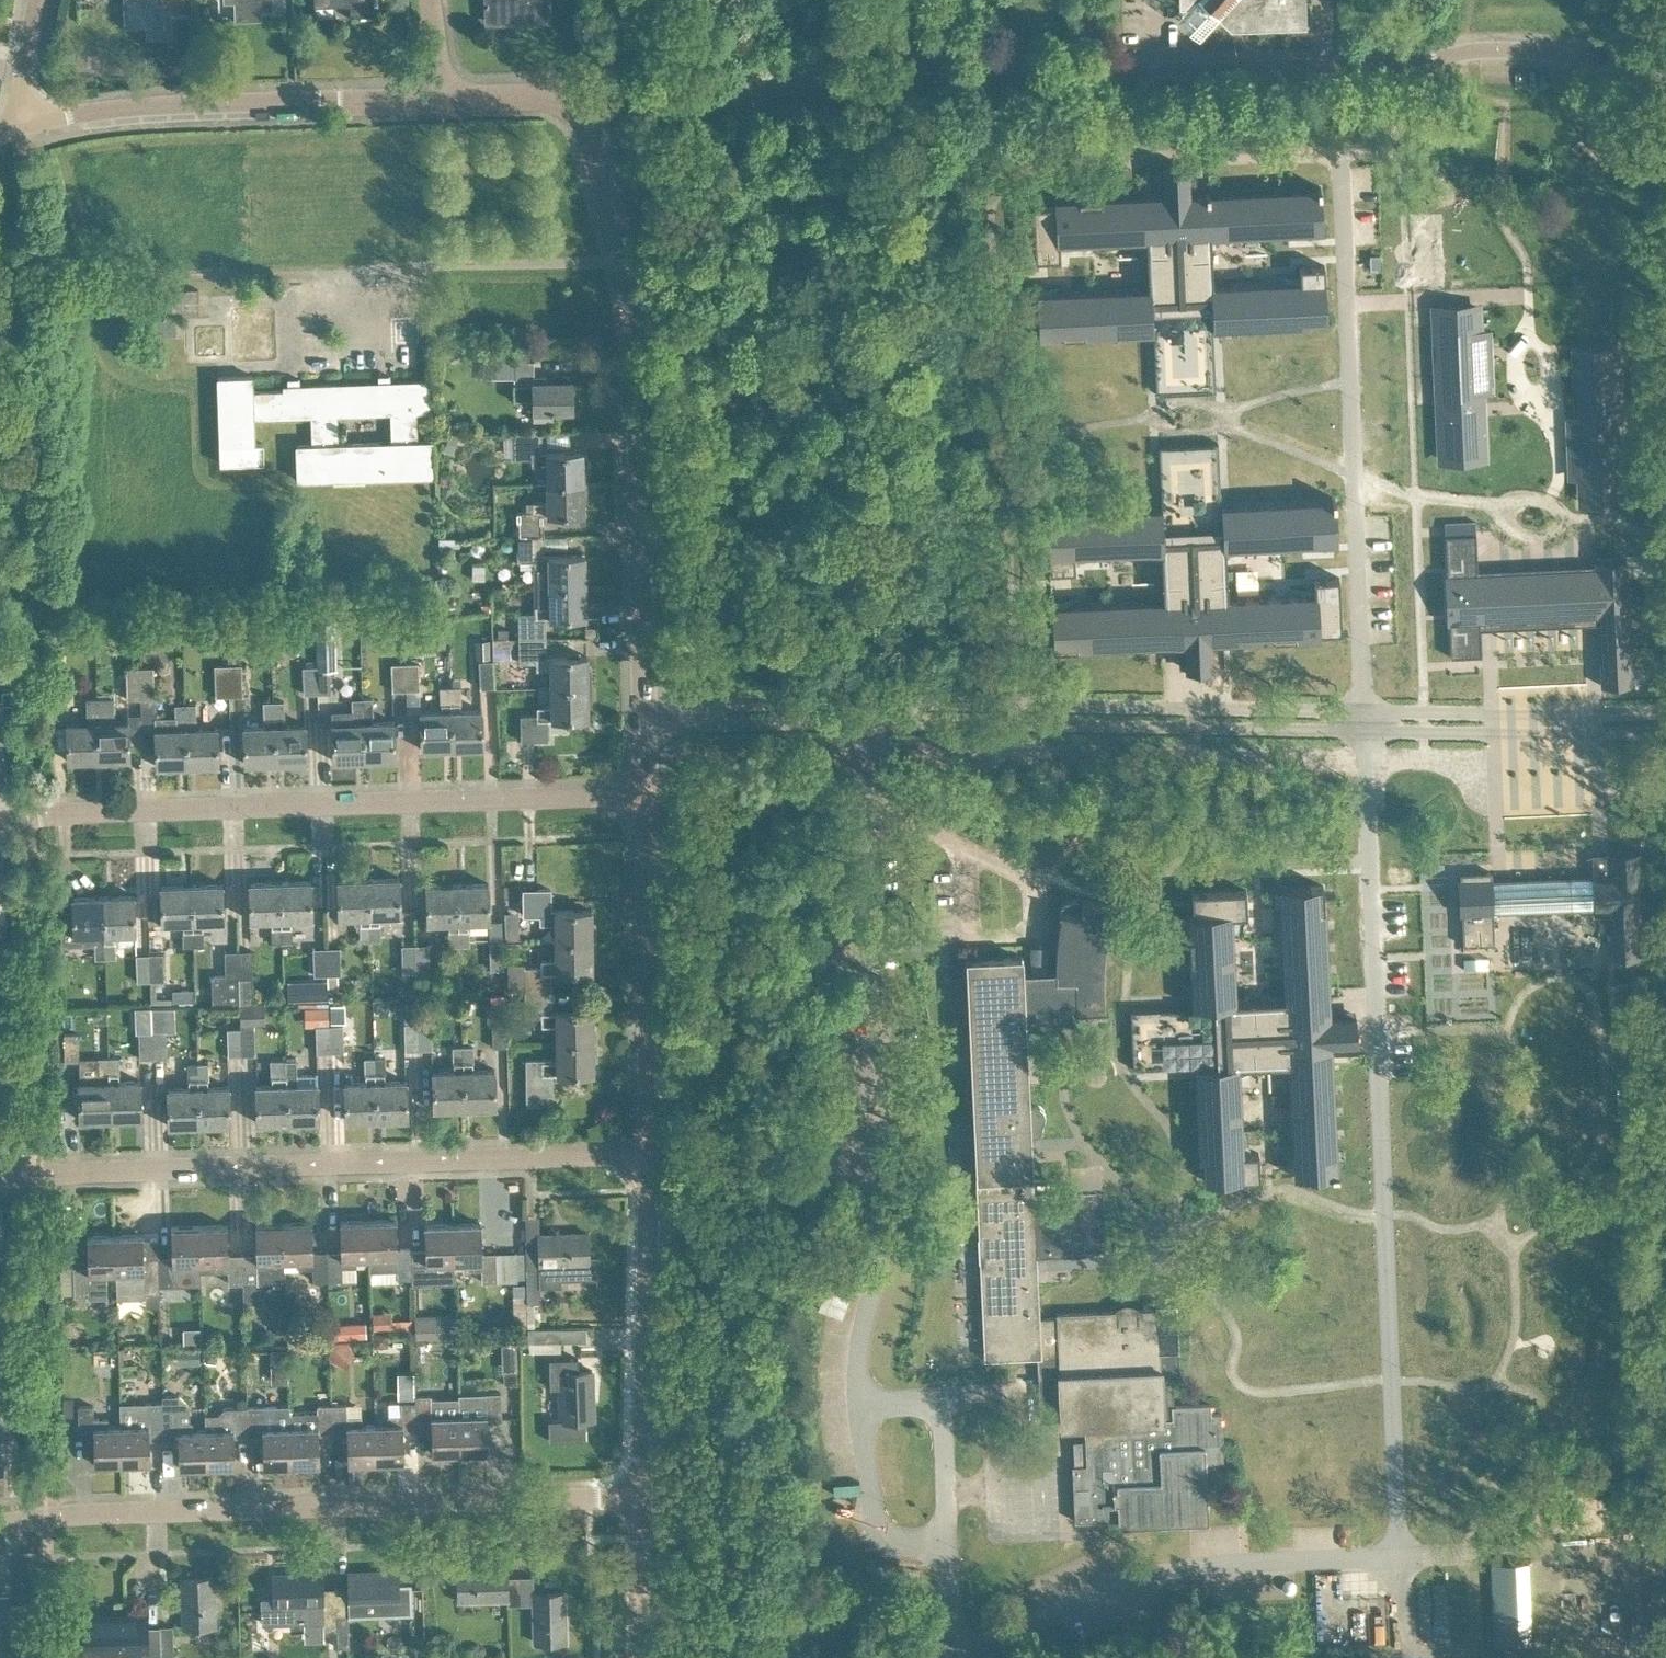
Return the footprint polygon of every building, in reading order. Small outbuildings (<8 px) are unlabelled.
[(127,0),(124,0),(124,10),(127,10),(127,21),(148,21),(149,33),(168,33),(167,11),(163,11),(162,0),(127,0)] [(234,18),(260,17),(259,8),(272,7),(271,0),(233,0),(234,18)] [(314,4),(350,3),(350,14),(376,13),(375,0),(314,0),(314,4)] [(485,19),(549,17),(548,0),(484,0),(485,19)] [(1178,2),(1186,2),(1176,11),(1198,32),(1217,13),(1230,24),(1305,22),(1304,0),(1178,0),(1178,2)] [(1054,203),(1032,204),(1034,258),(1060,257),(1059,241),(1061,241),(1083,240),(1146,237),(1148,288),(1063,292),(1040,293),(1036,293),(1038,336),(1152,330),(1152,327),(1159,327),(1161,376),(1155,376),(1156,393),(1215,390),(1214,373),(1208,373),(1205,324),(1212,324),(1212,327),(1305,323),(1304,319),(1327,318),(1324,264),(1299,265),(1299,281),(1298,281),(1275,282),(1213,285),(1210,234),(1295,230),(1318,229),(1322,229),(1320,186),(1196,192),(1189,192),(1188,166),(1161,167),(1163,194),(1054,199),(1054,203)] [(197,290),(155,291),(155,316),(198,314),(197,290)] [(1476,305),(1434,307),(1441,459),(1483,457),(1480,392),(1478,360),(1469,360),(1468,348),(1478,347),(1477,329),(1476,305)] [(156,334),(175,333),(175,316),(156,316),(156,334)] [(513,360),(513,338),(497,338),(498,361),(483,361),(483,376),(512,376),(513,398),(532,397),(533,418),(552,418),(552,409),(571,409),(571,379),(545,379),(545,374),(534,374),(533,359),(513,360)] [(442,348),(441,356),(445,359),(449,360),(457,351),(456,347),(452,342),(447,344),(442,348)] [(299,377),(287,377),(287,384),(283,384),(283,389),(253,390),(252,374),(217,375),(220,462),(263,461),(262,443),(254,443),(253,415),(311,413),(312,442),(296,443),(297,478),(434,474),(432,438),(416,439),(415,410),(430,410),(428,379),(389,381),(389,374),(377,374),(378,381),(299,384),(299,377)] [(546,481),(586,481),(586,463),(582,463),(582,450),(541,451),(541,431),(503,432),(504,455),(514,454),(514,457),(531,456),(531,463),(545,463),(546,481)] [(1069,514),(1047,515),(1049,570),(1075,569),(1074,553),(1075,553),(1098,552),(1160,549),(1163,599),(1078,603),(1056,604),(1051,605),(1053,647),(1177,641),(1184,641),(1185,666),(1185,667),(1211,666),(1210,640),(1319,635),(1319,631),(1341,629),(1339,575),(1313,576),(1314,592),(1312,592),(1290,593),(1227,596),(1225,546),(1310,541),(1332,541),(1337,540),(1335,498),(1220,503),(1220,506),(1214,507),(1211,458),(1218,457),(1217,440),(1158,443),(1159,460),(1165,460),(1168,509),(1161,509),(1161,506),(1068,510),(1069,514)] [(516,535),(543,534),(542,512),(583,511),(583,499),(586,499),(586,481),(546,481),(546,500),(532,500),(532,510),(515,510),(516,535)] [(1445,574),(1442,574),(1445,622),(1448,621),(1450,656),(1481,654),(1479,620),(1494,619),(1494,621),(1516,618),(1538,618),(1560,615),(1582,616),(1582,614),(1596,613),(1600,683),(1631,681),(1623,555),(1592,557),(1593,566),(1476,572),(1473,533),(1442,534),(1445,574)] [(534,585),(588,584),(588,566),(584,566),(584,553),(543,554),(543,534),(516,535),(516,560),(533,560),(534,585)] [(518,636),(545,635),(544,616),(585,615),(585,602),(589,602),(588,584),(534,585),(534,611),(517,612),(518,636)] [(498,627),(498,636),(508,636),(508,627),(498,627)] [(550,686),(591,685),(590,667),(587,667),(586,654),(545,655),(545,635),(518,636),(518,661),(535,661),(535,668),(550,668),(550,686)] [(492,645),(511,644),(511,636),(508,636),(498,636),(492,637),(492,645)] [(476,657),(489,656),(488,639),(476,639),(476,657)] [(1544,647),(1525,649),(1526,674),(1546,672),(1544,647)] [(228,663),(229,694),(242,694),(241,649),(230,650),(230,663),(228,663)] [(1462,677),(1487,676),(1486,656),(1461,657),(1462,677)] [(317,691),(316,664),(314,664),(314,659),(306,659),(306,665),(302,665),(303,692),(317,691)] [(480,686),(494,686),(493,659),(479,659),(480,686)] [(392,689),(406,689),(405,661),(391,662),(392,689)] [(405,661),(406,689),(419,688),(418,661),(405,661)] [(215,695),(229,694),(228,663),(214,663),(215,695)] [(316,664),(317,691),(330,691),(329,664),(316,664)] [(139,666),(140,697),(154,697),(153,665),(139,666)] [(127,698),(140,697),(139,666),(126,666),(127,698)] [(450,685),(452,746),(483,745),(482,708),(458,708),(458,701),(461,701),(460,684),(450,685)] [(421,747),(452,746),(450,685),(439,685),(440,702),(443,702),(443,709),(420,710),(421,747)] [(591,685),(550,686),(551,705),(536,705),(536,713),(520,713),(520,739),(547,738),(547,717),(588,716),(587,703),(591,703),(591,685)] [(96,689),(96,696),(98,757),(129,756),(127,719),(115,719),(114,695),(112,696),(111,688),(96,689)] [(12,690),(2,690),(2,698),(2,704),(13,704),(12,690)] [(67,759),(98,757),(96,696),(85,696),(86,713),(89,713),(89,720),(66,721),(67,759)] [(364,758),(362,696),(351,697),(352,713),(355,713),(355,720),(332,721),(333,759),(364,758)] [(362,696),(364,758),(395,757),(393,719),(370,720),(370,713),(373,713),(372,696),(362,696)] [(244,762),(275,761),(273,699),(263,699),(263,716),(266,716),(266,723),(243,724),(244,762)] [(273,699),(275,761),(306,760),(305,722),(282,723),(281,716),(284,716),(284,699),(273,699)] [(156,764),(187,763),(185,702),(174,702),(175,719),(178,719),(178,726),(155,727),(156,764)] [(185,702),(187,763),(218,762),(216,725),(193,726),(193,718),(196,718),(195,702),(185,702)] [(1459,878),(1457,879),(1457,884),(1460,884),(1461,904),(1458,904),(1458,913),(1461,912),(1462,944),(1494,942),(1492,911),(1610,907),(1612,957),(1644,955),(1639,850),(1607,851),(1608,872),(1592,873),(1491,877),(1490,870),(1459,871),(1459,878)] [(368,877),(370,938),(380,938),(380,921),(377,921),(377,914),(400,913),(399,876),(368,877)] [(370,938),(368,877),(337,878),(338,915),(353,915),(354,922),(359,922),(359,939),(370,938)] [(279,880),(281,941),(292,941),(291,924),(288,924),(288,917),(312,916),(310,879),(279,880)] [(271,941),(281,941),(279,880),(249,881),(250,918),(273,918),(273,925),(271,925),(271,941)] [(456,882),(459,944),(469,943),(468,927),(466,927),(465,920),(489,919),(487,881),(456,882)] [(191,883),(193,944),(203,944),(203,927),(200,927),(200,920),(223,919),(222,882),(191,883)] [(448,944),(459,944),(456,882),(426,883),(427,921),(450,920),(450,927),(448,927),(448,944)] [(183,945),(193,944),(191,883),(160,884),(161,921),(185,921),(185,928),(182,928),(183,945)] [(1147,1008),(1130,1008),(1133,1068),(1150,1067),(1149,1060),(1198,1058),(1199,1064),(1196,1064),(1200,1157),(1204,1157),(1205,1179),(1259,1176),(1258,1151),(1242,1152),(1242,1150),(1242,1143),(1238,1065),(1289,1063),(1294,1163),(1294,1170),(1294,1175),(1337,1173),(1330,1042),(1357,1040),(1355,1014),(1354,1014),(1329,1015),(1328,1009),(1322,884),(1280,886),(1281,891),(1281,898),(1286,998),(1235,1001),(1231,923),(1231,915),(1231,914),(1247,913),(1245,888),(1191,891),(1192,912),(1188,913),(1193,1005),(1196,1005),(1196,1012),(1147,1014),(1147,1008)] [(554,939),(595,939),(594,921),(591,921),(591,908),(550,908),(549,887),(522,888),(523,913),(540,913),(540,921),(554,921),(554,939)] [(103,895),(105,956),(115,956),(115,939),(112,939),(112,932),(135,931),(133,893),(103,895)] [(103,895),(72,896),(72,911),(60,912),(61,942),(94,941),(95,956),(105,956),(103,895)] [(1022,954),(965,957),(984,1357),(1036,1355),(1039,1317),(1036,1254),(1084,1251),(1081,1192),(1033,1194),(1030,1134),(1036,1133),(1040,1131),(1042,1126),(1042,1122),(1044,1117),(1043,1110),(1041,1106),(1035,1103),(1029,1104),(1024,1006),(1034,1005),(1034,1012),(1035,1016),(1037,1019),(1042,1020),(1047,1017),(1048,1013),(1048,1005),(1075,1003),(1075,1009),(1104,1006),(1104,977),(1104,962),(1106,945),(1109,920),(1112,905),(1084,898),(1080,913),(1061,910),(1059,919),(1055,952),(1054,967),(1046,968),(1045,955),(1032,959),(1032,968),(1023,969),(1022,954)] [(524,990),(551,990),(551,970),(591,969),(591,957),(595,957),(595,939),(554,939),(555,957),(540,958),(540,965),(524,965),(524,990)] [(489,967),(504,967),(503,940),(488,940),(489,967)] [(402,970),(415,970),(414,943),(401,943),(402,970)] [(414,943),(415,970),(429,970),(428,943),(414,943)] [(326,946),(327,973),(327,985),(338,984),(337,973),(341,972),(339,945),(326,946)] [(314,974),(327,973),(326,946),(313,946),(314,974)] [(239,1001),(238,976),(237,949),(224,950),(225,973),(211,973),(211,1002),(239,1001)] [(239,1001),(253,1001),(251,949),(237,949),(238,976),(239,1001)] [(137,980),(150,979),(149,952),(135,953),(137,980)] [(149,952),(150,979),(164,979),(162,952),(149,952)] [(1553,1046),(1597,1044),(1593,958),(1524,961),(1525,1000),(1551,999),(1553,1046)] [(193,987),(172,988),(173,1000),(193,1000),(193,987)] [(556,1040),(596,1040),(596,1022),(592,1022),(592,1009),(551,1010),(551,990),(524,990),(524,1015),(541,1015),(541,1022),(555,1022),(556,1040)] [(9,1016),(8,993),(0,993),(0,1016),(9,1016)] [(240,1026),(241,1053),(255,1053),(254,1022),(264,1022),(264,1000),(253,1001),(239,1001),(240,1026)] [(330,1021),(345,1020),(344,1002),(330,1003),(330,1021)] [(505,1045),(505,1002),(486,1002),(486,1020),(490,1020),(491,1045),(505,1045)] [(329,1051),(329,1024),(328,1005),(303,1007),(304,1025),(315,1024),(316,1051),(329,1051)] [(418,1021),(418,1048),(432,1047),(431,1020),(418,1021)] [(404,1048),(418,1048),(418,1021),(403,1021),(404,1048)] [(329,1024),(329,1051),(343,1050),(342,1023),(329,1024)] [(227,1054),(241,1053),(240,1026),(227,1027),(227,1054)] [(139,1056),(153,1056),(152,1029),(138,1030),(139,1056)] [(152,1029),(153,1056),(166,1056),(165,1029),(152,1029)] [(64,1059),(78,1059),(77,1032),(63,1032),(64,1059)] [(596,1040),(556,1040),(556,1056),(525,1057),(525,1103),(553,1102),(552,1071),(593,1071),(593,1058),(596,1058),(596,1040)] [(433,1106),(464,1105),(462,1044),(452,1044),(452,1061),(455,1061),(455,1068),(432,1069),(433,1106)] [(462,1044),(464,1105),(495,1104),(494,1067),(470,1068),(470,1060),(473,1060),(472,1044),(462,1044)] [(1594,1054),(1593,1046),(1559,1047),(1559,1055),(1594,1054)] [(79,1118),(110,1117),(108,1055),(98,1056),(98,1072),(101,1072),(101,1079),(78,1080),(79,1118)] [(108,1055),(110,1117),(141,1116),(140,1078),(116,1079),(116,1072),(119,1072),(118,1055),(108,1055)] [(374,1056),(376,1117),(407,1116),(405,1078),(382,1079),(382,1072),(385,1072),(384,1055),(374,1056)] [(345,1118),(376,1117),(374,1056),(364,1056),(364,1073),(367,1073),(367,1080),(344,1080),(345,1118)] [(257,1121),(288,1120),(285,1058),(271,1059),(271,1083),(255,1083),(257,1121)] [(285,1058),(288,1120),(318,1119),(317,1070),(315,1070),(316,1073),(296,1073),(296,1058),(285,1058)] [(168,1124),(199,1123),(197,1061),(186,1062),(187,1078),(190,1078),(190,1085),(167,1086),(168,1124)] [(197,1061),(199,1123),(230,1122),(228,1084),(205,1085),(205,1078),(208,1078),(207,1061),(197,1061)] [(538,1233),(538,1214),(524,1214),(527,1301),(540,1301),(540,1283),(559,1283),(559,1276),(597,1275),(596,1256),(588,1256),(587,1231),(538,1233)] [(369,1255),(369,1269),(397,1268),(397,1276),(411,1275),(410,1247),(396,1247),(395,1217),(367,1218),(369,1255)] [(355,1256),(369,1255),(367,1218),(339,1219),(340,1249),(326,1249),(327,1278),(342,1278),(341,1265),(356,1264),(355,1256)] [(327,1278),(326,1249),(312,1250),(311,1220),(283,1221),(284,1258),(297,1258),(298,1266),(312,1266),(312,1278),(327,1278)] [(285,1280),(284,1258),(283,1221),(255,1222),(256,1252),(242,1252),(243,1281),(244,1305),(258,1305),(258,1281),(285,1280)] [(452,1222),(453,1259),(466,1259),(467,1267),(481,1267),(481,1279),(517,1278),(516,1250),(481,1251),(480,1221),(452,1222)] [(440,1260),(453,1259),(452,1222),(424,1223),(425,1246),(410,1247),(411,1275),(411,1282),(426,1281),(426,1268),(440,1268),(440,1260)] [(243,1281),(242,1252),(227,1253),(226,1223),(199,1224),(200,1261),(200,1269),(228,1268),(228,1281),(243,1281)] [(187,1261),(200,1261),(199,1224),(170,1225),(171,1254),(157,1255),(158,1284),(159,1284),(173,1283),(173,1270),(187,1270),(187,1261)] [(143,1255),(142,1232),(114,1233),(116,1271),(117,1295),(144,1294),(144,1291),(159,1290),(159,1284),(158,1284),(157,1255),(143,1255)] [(106,1271),(116,1271),(114,1233),(86,1234),(87,1264),(73,1264),(74,1293),(88,1293),(88,1296),(107,1295),(106,1271)] [(1039,1317),(1036,1355),(1040,1419),(1060,1418),(1060,1423),(1091,1421),(1091,1428),(1084,1429),(1084,1439),(1072,1440),(1073,1463),(1071,1464),(1074,1520),(1117,1518),(1118,1524),(1208,1520),(1204,1446),(1222,1445),(1220,1411),(1210,1412),(1210,1402),(1172,1404),(1171,1368),(1179,1368),(1177,1319),(1176,1302),(1155,1303),(1155,1307),(1056,1312),(1056,1316),(1039,1317)] [(457,1309),(418,1311),(419,1336),(457,1335),(457,1309)] [(335,1337),(365,1335),(364,1320),(334,1322),(335,1337)] [(275,1323),(275,1334),(286,1334),(286,1323),(275,1323)] [(528,1340),(560,1340),(560,1326),(528,1326),(528,1340)] [(388,1330),(375,1330),(375,1344),(388,1344),(388,1330)] [(344,1365),(355,1353),(348,1340),(329,1341),(330,1359),(344,1365)] [(216,1348),(205,1348),(205,1359),(216,1359),(216,1348)] [(548,1417),(549,1437),(585,1436),(584,1418),(593,1417),(592,1369),(577,1369),(577,1356),(549,1357),(550,1385),(558,1385),(559,1417),(548,1417)] [(8,1426),(7,1388),(0,1388),(0,1426),(8,1426)] [(458,1413),(459,1451),(487,1450),(486,1420),(501,1419),(500,1391),(485,1391),(486,1404),(471,1404),(472,1413),(458,1413)] [(206,1465),(205,1428),(192,1428),(191,1420),(190,1420),(189,1403),(179,1393),(162,1394),(162,1402),(163,1436),(177,1436),(178,1466),(206,1465)] [(430,1396),(430,1393),(415,1393),(415,1400),(416,1429),(431,1428),(431,1451),(459,1451),(459,1429),(458,1413),(458,1395),(430,1396)] [(402,1429),(416,1429),(415,1400),(401,1400),(401,1413),(387,1414),(387,1422),(374,1422),(375,1460),(403,1459),(402,1429)] [(149,1437),(163,1436),(162,1402),(120,1403),(120,1424),(122,1461),(150,1460),(149,1437)] [(375,1460),(374,1422),(361,1423),(360,1415),(346,1415),(346,1402),(331,1403),(332,1431),(346,1431),(347,1461),(375,1460)] [(316,1403),(317,1410),(289,1411),(289,1417),(289,1425),(291,1462),(319,1462),(318,1432),(332,1431),(331,1403),(316,1403)] [(122,1461),(120,1424),(107,1424),(107,1416),(93,1417),(92,1404),(77,1404),(78,1433),(93,1432),(94,1462),(122,1461)] [(289,1417),(289,1411),(289,1404),(246,1406),(248,1434),(262,1434),(263,1463),(291,1462),(289,1425),(289,1417)] [(233,1434),(248,1434),(246,1406),(224,1406),(218,1412),(204,1413),(205,1428),(206,1465),(234,1464),(233,1434)] [(1527,1561),(1490,1562),(1492,1607),(1494,1643),(1530,1641),(1529,1606),(1527,1572),(1527,1561)] [(520,1603),(519,1574),(506,1575),(506,1565),(457,1567),(458,1598),(507,1597),(507,1603),(520,1603)] [(411,1611),(410,1581),(397,1582),(397,1568),(348,1570),(348,1586),(335,1586),(336,1614),(411,1611)] [(337,1628),(336,1614),(335,1586),(322,1587),(321,1571),(272,1573),(273,1595),(260,1596),(261,1622),(324,1620),(324,1628),(337,1628)] [(183,1625),(214,1624),(212,1574),(181,1575),(183,1625)] [(519,1574),(520,1603),(534,1602),(534,1622),(533,1622),(534,1640),(565,1639),(564,1590),(533,1591),(532,1574),(519,1574)] [(10,1595),(0,1595),(0,1656),(22,1655),(21,1604),(11,1604),(10,1595)] [(159,1624),(148,1624),(147,1609),(77,1611),(78,1657),(100,1657),(100,1653),(141,1652),(142,1657),(161,1657),(159,1624)] [(159,1624),(161,1657),(173,1657),(172,1624),(159,1624)]
